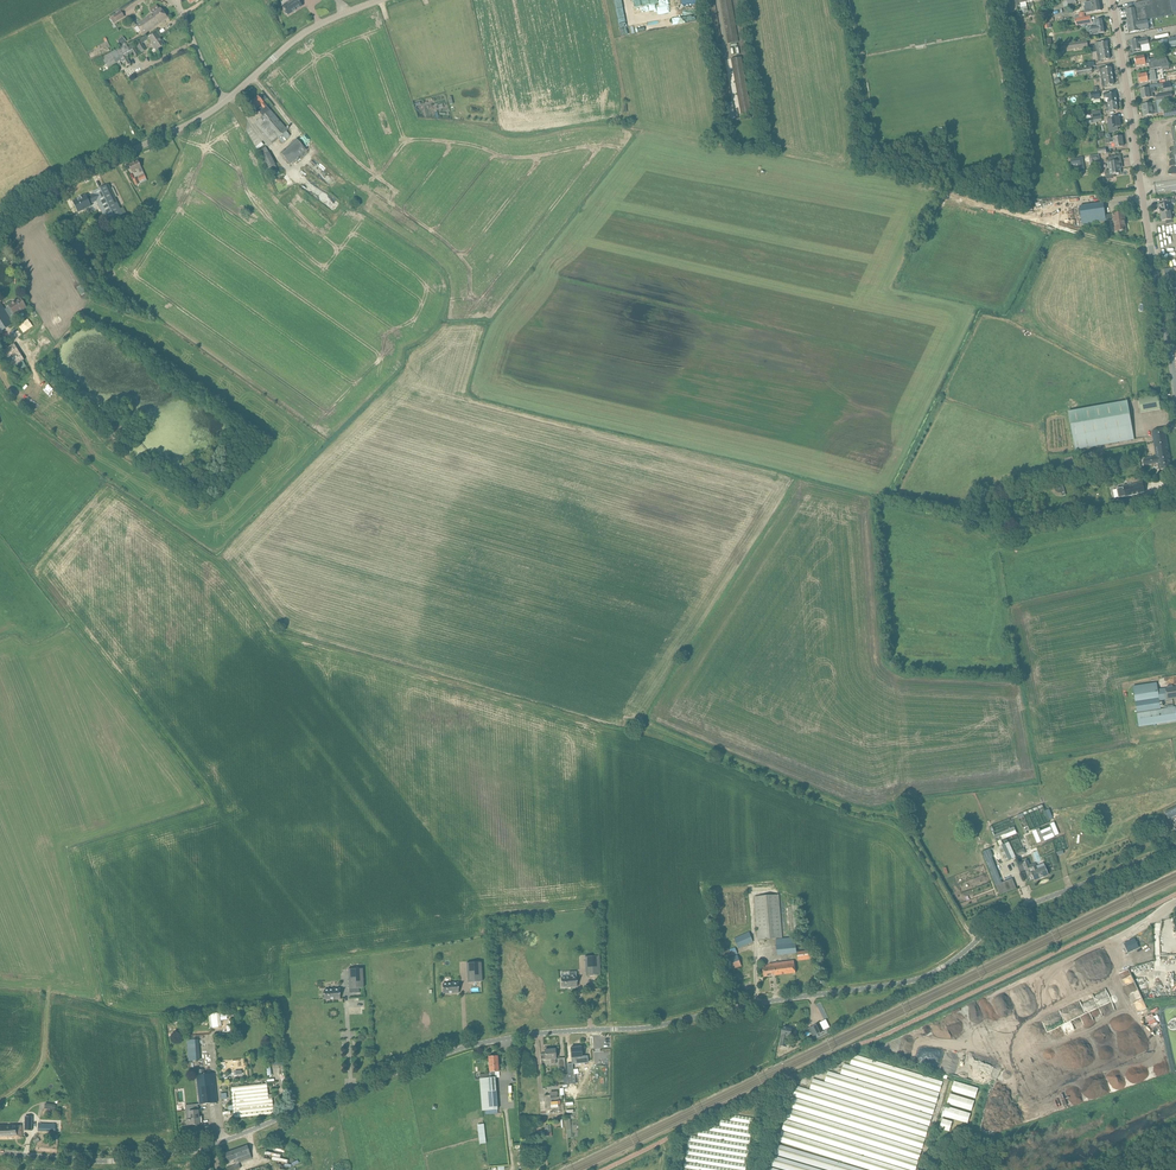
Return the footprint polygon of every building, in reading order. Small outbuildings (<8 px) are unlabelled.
[(293,12),(302,6),(299,1),(300,0),(292,0),(282,6),(285,10),(285,11),(286,14),(287,14),(288,15),(293,12)] [(1084,5),(1085,12),(1093,11),(1093,12),(1101,10),(1100,0),(1091,0),(1091,1),(1092,4),(1085,5),(1084,5)] [(1130,33),(1145,30),(1145,29),(1149,29),(1147,19),(1175,14),(1175,0),(1151,0),(1134,3),(1135,9),(1126,10),(1128,24),(1127,24),(1129,33),(1130,32),(1130,33)] [(153,14),(137,25),(143,35),(167,17),(160,8),(159,9),(156,6),(150,10),(153,14)] [(1054,22),(1052,11),(1041,13),(1043,23),(1054,22)] [(110,18),(114,23),(123,17),(120,12),(110,18)] [(1091,23),(1090,16),(1075,19),(1076,25),(1091,23)] [(1098,34),(1105,33),(1103,19),(1095,21),(1093,21),(1094,26),(1091,27),(1092,35),(1098,34)] [(149,38),(147,35),(136,43),(142,52),(146,50),(142,43),(149,39),(157,50),(165,45),(157,33),(149,38)] [(1141,49),(1140,45),(1149,44),(1148,39),(1139,40),(1139,39),(1136,40),(1135,39),(1132,39),(1132,41),(1133,51),(1134,51),(1134,53),(1141,51),(1141,49)] [(1169,47),(1167,40),(1160,41),(1162,48),(1169,47)] [(1064,45),(1065,50),(1088,47),(1087,41),(1064,45)] [(1095,43),(1097,52),(1108,51),(1107,42),(1099,43),(1099,42),(1095,43)] [(126,44),(102,58),(108,67),(122,59),(126,66),(131,64),(127,57),(131,54),(132,56),(138,53),(133,44),(128,47),(126,44)] [(1110,59),(1108,51),(1097,52),(1098,62),(1102,62),(1102,60),(1110,59)] [(1166,58),(1155,60),(1155,59),(1149,60),(1148,55),(1135,57),(1136,65),(1141,64),(1141,66),(1150,64),(1152,69),(1169,65),(1169,63),(1166,58)] [(1092,73),(1092,67),(1087,68),(1084,68),(1076,69),(1077,75),(1092,73)] [(1099,68),(1101,78),(1112,76),(1111,67),(1103,69),(1103,68),(1099,68)] [(1148,77),(1157,75),(1161,75),(1161,70),(1156,71),(1156,69),(1150,70),(1150,73),(1138,75),(1140,83),(1148,81),(1148,77)] [(1106,87),(1106,86),(1114,85),(1112,76),(1101,78),(1102,88),(1106,87)] [(1155,92),(1155,87),(1148,89),(1148,88),(1141,89),(1142,99),(1153,97),(1153,92),(1155,92)] [(1107,97),(1108,103),(1116,102),(1115,93),(1107,94),(1107,93),(1103,94),(1104,97),(1107,97)] [(258,96),(251,103),(263,116),(270,110),(263,102),(260,99),(258,96)] [(1118,110),(1116,102),(1108,103),(1109,109),(1106,110),(1106,113),(1110,113),(1110,112),(1118,110)] [(1144,110),(1145,116),(1158,114),(1156,103),(1143,105),(1143,106),(1142,106),(1143,110),(1144,110)] [(263,116),(255,123),(272,143),(278,138),(286,131),(288,130),(270,110),(263,116)] [(1111,118),(1107,119),(1108,124),(1108,128),(1109,134),(1118,130),(1118,127),(1120,126),(1119,117),(1111,118)] [(1115,148),(1123,146),(1122,136),(1113,138),(1114,138),(1109,139),(1110,143),(1114,142),(1115,148)] [(297,139),(281,153),(290,164),(306,150),(297,139)] [(266,147),(258,151),(261,157),(269,153),(266,147)] [(1114,177),(1115,177),(1115,174),(1116,174),(1121,173),(1120,168),(1122,168),(1121,165),(1122,165),(1121,155),(1108,157),(1109,163),(1108,163),(1109,168),(1110,170),(1106,170),(1105,172),(1106,180),(1113,179),(1114,177)] [(138,160),(129,165),(132,172),(138,169),(141,176),(144,174),(138,160)] [(1086,160),(1073,162),(1074,167),(1080,166),(1082,175),(1088,174),(1086,160)] [(86,195),(73,201),(78,212),(91,206),(90,204),(96,201),(107,222),(123,214),(109,184),(92,192),(93,194),(87,197),(86,195)] [(1160,209),(1161,213),(1170,212),(1169,204),(1172,204),(1171,200),(1163,201),(1163,203),(1158,204),(1159,210),(1160,209)] [(1082,224),(1113,220),(1115,227),(1116,227),(1117,231),(1122,231),(1123,231),(1126,230),(1124,212),(1113,214),(1105,215),(1103,203),(1080,207),(1082,224)] [(1166,224),(1175,223),(1174,219),(1171,219),(1170,212),(1161,213),(1162,221),(1166,220),(1166,224)] [(1173,268),(1165,269),(1166,276),(1175,275),(1173,268)] [(24,304),(21,299),(15,302),(14,302),(12,302),(12,304),(9,306),(4,310),(0,303),(0,332),(13,323),(8,316),(13,312),(14,314),(26,307),(24,304)] [(25,360),(14,344),(1,352),(11,368),(17,365),(20,370),(26,366),(23,361),(25,360)] [(1139,399),(1141,413),(1147,412),(1145,398),(1139,399)] [(1068,411),(1075,450),(1134,440),(1127,401),(1068,411)] [(1153,458),(1143,459),(1144,465),(1152,464),(1158,463),(1159,469),(1159,470),(1171,468),(1164,429),(1152,431),(1157,456),(1157,458),(1154,459),(1153,458)] [(1071,463),(1066,465),(1068,471),(1069,476),(1072,475),(1078,473),(1076,467),(1074,467),(1073,466),(1072,466),(1071,463)] [(1088,473),(1081,476),(1084,483),(1090,480),(1088,473)] [(1123,487),(1117,488),(1119,498),(1125,496),(1125,497),(1144,492),(1142,483),(1132,485),(1131,482),(1128,483),(1128,484),(1123,485),(1124,487),(1123,487)] [(1062,484),(1054,487),(1055,490),(1056,492),(1059,493),(1061,493),(1062,496),(1066,495),(1062,484)] [(1133,687),(1135,701),(1159,697),(1157,690),(1156,683),(1133,687)] [(1165,689),(1167,699),(1175,698),(1175,687),(1173,687),(1167,688),(1165,689)] [(1167,699),(1165,689),(1157,690),(1159,697),(1135,701),(1137,713),(1154,710),(1161,709),(1160,701),(1167,699)] [(1156,724),(1175,721),(1175,709),(1175,707),(1161,709),(1154,710),(1137,713),(1139,726),(1156,724)] [(1051,824),(1033,831),(1038,843),(1044,840),(1045,841),(1055,837),(1054,836),(1059,834),(1055,822),(1054,822),(1051,824)] [(1004,831),(993,835),(995,838),(996,838),(1001,836),(1005,834),(1016,830),(1014,827),(1004,831)] [(1003,844),(1002,844),(1009,860),(1013,859),(1005,842),(1003,844)] [(990,848),(982,851),(996,884),(1002,882),(992,856),(993,856),(990,848)] [(1028,875),(1032,874),(1034,880),(1049,874),(1046,867),(1037,870),(1035,864),(1030,866),(1028,861),(1023,863),(1028,875)] [(1002,882),(996,884),(998,891),(1000,894),(1012,889),(1016,887),(1012,877),(1002,882)] [(782,938),(779,895),(755,897),(758,939),(782,938)] [(734,939),(738,948),(753,941),(749,932),(734,939)] [(1139,947),(1135,939),(1124,944),(1128,952),(1139,947)] [(797,952),(798,960),(812,958),(811,950),(797,952)] [(741,966),(738,955),(728,959),(727,957),(725,958),(725,959),(726,959),(730,970),(741,966)] [(585,957),(586,977),(601,976),(600,956),(585,957)] [(766,967),(763,967),(764,977),(796,973),(794,961),(768,964),(769,965),(766,965),(766,967)] [(483,982),(482,963),(467,964),(468,983),(483,982)] [(363,969),(348,970),(349,989),(364,988),(363,969)] [(570,977),(561,978),(561,987),(570,987),(577,987),(577,976),(570,977)] [(451,983),(443,984),(443,993),(452,993),(459,993),(458,983),(451,983)] [(324,990),(325,999),(333,999),(340,999),(340,989),(333,989),(333,990),(324,990)] [(820,1023),(813,1026),(817,1034),(824,1031),(820,1023)] [(784,1027),(783,1027),(782,1034),(781,1045),(786,1046),(788,1035),(791,1036),(792,1029),(792,1027),(784,1025),(784,1027)] [(890,1038),(879,1042),(880,1047),(892,1043),(890,1038)] [(198,1039),(187,1040),(188,1061),(200,1061),(198,1039)] [(582,1047),(571,1048),(572,1064),(573,1064),(589,1063),(588,1056),(582,1057),(582,1048),(582,1047)] [(545,1049),(545,1050),(546,1060),(551,1059),(551,1064),(556,1064),(555,1059),(556,1059),(555,1049),(551,1050),(551,1049),(549,1048),(546,1048),(545,1049)] [(943,1082),(853,1055),(850,1064),(940,1091),(943,1082)] [(490,1078),(480,1079),(482,1111),(497,1109),(495,1077),(494,1077),(494,1071),(499,1071),(498,1056),(488,1057),(489,1072),(490,1072),(490,1078)] [(565,1058),(557,1058),(558,1070),(564,1069),(564,1075),(563,1075),(564,1083),(568,1083),(567,1075),(568,1075),(567,1069),(565,1069),(565,1058)] [(841,1073),(936,1103),(940,1093),(844,1063),(841,1073)] [(951,1074),(971,1077),(973,1063),(968,1063),(967,1070),(952,1067),(951,1074)] [(1151,1065),(1133,1068),(1135,1075),(1127,1077),(1128,1082),(1138,1080),(1138,1079),(1153,1076),(1151,1065)] [(198,1075),(196,1075),(199,1098),(200,1104),(215,1102),(212,1073),(204,1074),(204,1069),(198,1070),(198,1075)] [(828,1071),(827,1077),(934,1109),(936,1104),(828,1071)] [(816,1075),(813,1083),(931,1119),(934,1112),(816,1075)] [(1123,1077),(1106,1083),(1109,1092),(1127,1086),(1123,1077)] [(975,1098),(978,1089),(954,1081),(951,1091),(975,1098)] [(235,1118),(274,1114),(272,1098),(269,1099),(267,1083),(231,1087),(235,1118)] [(809,1089),(929,1126),(931,1121),(811,1084),(809,1089)] [(929,1127),(796,1086),(793,1096),(926,1138),(929,1127)] [(971,1111),(974,1101),(950,1094),(947,1103),(971,1111)] [(926,1138),(793,1097),(789,1107),(923,1149),(926,1138)] [(968,1123),(971,1114),(946,1106),(944,1116),(968,1123)] [(922,1150),(789,1108),(786,1119),(919,1160),(922,1150)] [(186,1111),(187,1125),(200,1124),(198,1110),(186,1111)] [(753,1123),(754,1119),(731,1115),(731,1120),(753,1123)] [(25,1119),(24,1130),(32,1131),(33,1119),(25,1119)] [(570,1119),(562,1119),(562,1137),(571,1137),(570,1119)] [(786,1119),(782,1130),(911,1169),(916,1169),(919,1161),(786,1119)] [(949,1131),(952,1122),(943,1119),(940,1128),(949,1131)] [(721,1120),(720,1125),(752,1130),(752,1125),(721,1120)] [(483,1123),(477,1124),(480,1144),(486,1143),(483,1123)] [(22,1138),(21,1125),(0,1125),(0,1139),(8,1139),(8,1137),(12,1137),(12,1138),(22,1138)] [(711,1125),(710,1130),(751,1137),(751,1132),(711,1125)] [(699,1130),(698,1135),(750,1143),(750,1139),(699,1130)] [(779,1142),(872,1169),(908,1169),(783,1131),(779,1142)] [(749,1145),(689,1136),(688,1141),(749,1150),(749,1145)] [(687,1147),(748,1157),(748,1152),(688,1142),(687,1147)] [(830,1169),(864,1169),(778,1144),(775,1154),(830,1169)] [(228,1162),(235,1159),(236,1162),(238,1161),(239,1162),(252,1158),(249,1151),(247,1145),(225,1153),(228,1162)] [(272,1148),(271,1155),(285,1157),(286,1149),(272,1148)] [(686,1154),(747,1163),(747,1159),(687,1149),(686,1154)] [(686,1156),(685,1160),(746,1169),(746,1165),(686,1156)] [(771,1165),(787,1169),(821,1169),(774,1156),(771,1165)]
